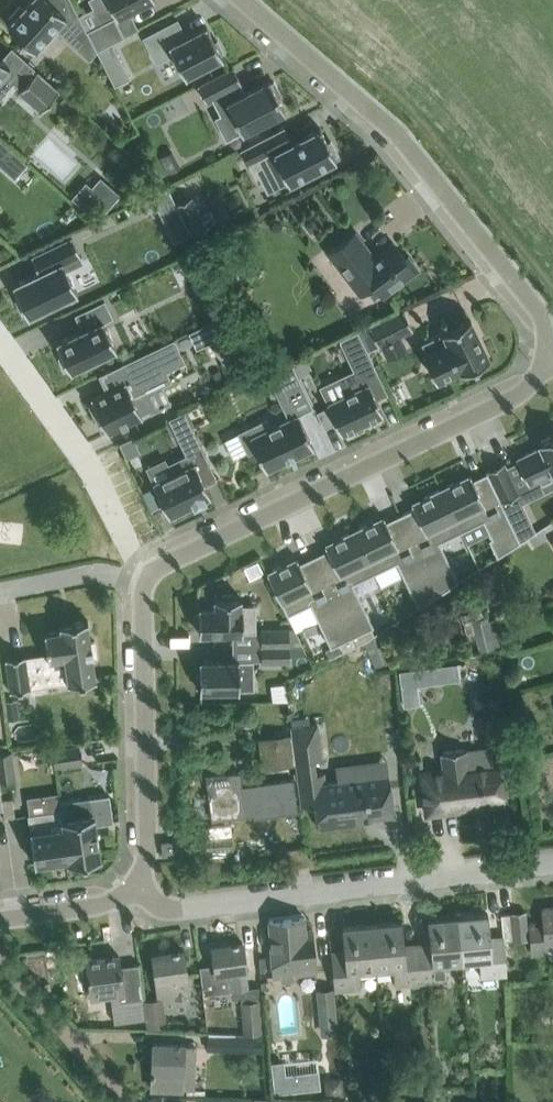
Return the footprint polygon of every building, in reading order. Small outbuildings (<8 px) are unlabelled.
[(7,24),(38,52),(60,27),(77,43),(88,31),(72,0),(29,0),(22,8),(19,6),(8,18),(11,21),(7,24)] [(113,7),(98,15),(102,22),(87,30),(97,49),(124,35),(116,17),(149,0),(109,0),(113,7)] [(178,19),(144,36),(157,61),(174,52),(186,76),(223,56),(221,53),(224,52),(218,40),(215,41),(207,25),(186,35),(178,19)] [(117,39),(97,49),(108,71),(128,61),(117,39)] [(0,56),(0,84),(7,90),(14,82),(21,87),(18,90),(40,110),(59,90),(37,70),(35,71),(33,69),(35,67),(11,46),(1,57),(0,56)] [(242,83),(234,66),(199,85),(207,102),(219,96),(227,112),(231,110),(243,133),(245,131),(247,135),(260,128),(259,124),(286,110),(278,96),(282,94),(275,81),(271,82),(270,79),(245,92),(241,84),(242,83)] [(284,126),(241,148),(249,164),(250,164),(257,176),(276,166),(284,182),(289,180),(290,182),(337,158),(335,154),(338,153),(332,141),(329,142),(321,127),(292,142),(284,126)] [(0,150),(0,163),(15,176),(28,162),(6,143),(0,150)] [(172,150),(160,156),(169,173),(181,167),(172,150)] [(91,186),(77,202),(87,211),(96,201),(105,210),(120,194),(100,176),(91,186)] [(170,188),(153,195),(175,242),(191,234),(191,233),(176,203),(170,188)] [(192,195),(176,203),(191,233),(207,225),(192,195)] [(313,219),(304,225),(311,235),(320,229),(313,219)] [(356,231),(328,253),(360,294),(374,283),(383,296),(419,268),(408,255),(405,257),(393,242),(375,256),(356,231)] [(39,271),(13,284),(20,297),(16,299),(24,314),(27,313),(29,315),(33,313),(35,317),(50,309),(48,306),(78,292),(67,269),(82,261),(79,255),(81,255),(72,237),(32,256),(39,271)] [(82,329),(55,342),(62,355),(58,357),(64,369),(68,368),(69,370),(81,364),(83,368),(97,362),(95,358),(116,348),(102,321),(111,317),(103,301),(75,314),(82,329)] [(382,343),(388,356),(406,347),(399,334),(413,328),(403,308),(369,325),(379,344),(382,343)] [(225,314),(190,331),(197,346),(217,337),(230,365),(246,358),(225,314)] [(424,352),(437,379),(460,367),(461,370),(473,364),(474,367),(487,361),(486,358),(489,356),(470,317),(421,340),(426,350),(424,352)] [(329,405),(317,411),(325,428),(337,422),(342,433),(384,414),(376,398),(388,392),(358,330),(340,339),(354,370),(339,376),(347,393),(327,402),(329,405)] [(107,390),(92,397),(100,415),(96,417),(102,430),(106,428),(108,432),(156,409),(147,391),(171,380),(166,370),(185,361),(174,338),(100,374),(107,390)] [(306,356),(293,361),(299,375),(312,369),(306,356)] [(293,381),(283,385),(290,399),(307,391),(299,375),(293,361),(285,365),(293,381)] [(167,458),(147,468),(154,482),(170,516),(194,504),(195,505),(207,500),(206,499),(212,496),(206,484),(217,478),(185,410),(177,414),(169,417),(169,418),(187,454),(169,462),(167,458)] [(238,431),(224,438),(234,459),(248,453),(257,448),(267,470),(314,447),(297,413),(271,425),(267,417),(238,431)] [(529,483),(552,471),(552,472),(552,434),(538,441),(540,446),(517,457),(529,483)] [(505,461),(487,470),(488,471),(502,500),(519,492),(505,461)] [(460,479),(441,488),(462,530),(481,521),(497,555),(521,540),(502,500),(488,471),(462,484),(460,479)] [(435,586),(438,593),(459,579),(440,541),(462,531),(441,488),(423,497),(425,502),(400,513),(435,586)] [(374,520),(355,529),(375,572),(397,562),(418,605),(438,593),(400,513),(376,525),(374,520)] [(338,543),(314,555),(352,637),(374,626),(354,583),(375,572),(355,529),(336,538),(338,543)] [(287,562),(268,572),(288,614),(311,603),(332,646),(352,637),(314,555),(289,567),(287,562)] [(199,625),(199,632),(256,631),(256,605),(241,605),(241,596),(234,596),(234,593),(222,594),(222,597),(215,597),(215,605),(199,606),(199,613),(196,613),(196,625),(199,625)] [(5,659),(6,659),(11,689),(10,689),(10,691),(31,688),(31,687),(30,686),(28,673),(67,668),(69,681),(68,681),(97,678),(97,677),(96,677),(93,657),(98,656),(96,640),(91,641),(88,620),(89,620),(89,619),(60,623),(60,625),(61,625),(61,629),(46,631),(46,630),(45,630),(48,654),(26,657),(26,656),(27,656),(27,654),(5,657),(5,659)] [(495,619),(473,625),(480,652),(503,646),(495,619)] [(290,628),(261,628),(262,645),(290,645),(290,644),(290,628)] [(376,637),(366,641),(377,668),(387,664),(376,637)] [(262,645),(262,662),(290,661),(290,645),(262,645)] [(239,659),(200,659),(200,674),(197,674),(197,687),(200,687),(200,689),(239,689),(239,688),(254,688),(254,660),(239,660),(239,659)] [(440,664),(400,669),(404,704),(419,702),(417,683),(442,679),(440,664)] [(19,698),(7,699),(9,719),(22,717),(19,698)] [(317,723),(292,727),(302,804),(315,802),(319,827),(365,821),(364,817),(394,813),(388,774),(363,777),(362,770),(337,773),(338,781),(325,782),(323,771),(311,773),(309,760),(321,758),(317,723)] [(291,733),(258,736),(262,767),(295,763),(291,733)] [(52,748),(55,766),(83,762),(80,744),(52,748)] [(421,772),(426,812),(504,803),(499,761),(471,765),(468,748),(440,752),(442,769),(421,772)] [(0,752),(0,780),(16,778),(12,750),(0,752)] [(229,779),(207,782),(211,811),(212,810),(213,820),(244,816),(242,806),(252,804),(252,808),(278,805),(274,778),(250,781),(250,786),(242,787),(240,772),(228,773),(229,779)] [(64,818),(69,862),(101,857),(96,823),(114,821),(110,794),(91,797),(93,814),(64,818)] [(28,814),(35,863),(68,858),(62,818),(64,818),(63,809),(28,814)] [(163,852),(176,852),(174,840),(161,841),(163,852)] [(208,852),(208,865),(234,865),(234,852),(208,852)] [(543,908),(545,926),(531,927),(533,955),(548,953),(548,946),(552,945),(552,907),(543,908)] [(526,911),(512,912),(501,913),(504,941),(529,939),(526,911)] [(458,916),(462,960),(479,958),(481,976),(507,973),(506,963),(504,941),(491,942),(488,913),(458,916)] [(431,948),(418,949),(421,981),(447,979),(445,961),(462,960),(458,916),(428,918),(431,948)] [(304,917),(270,920),(274,975),(281,975),(281,979),(292,978),(292,974),(316,972),(313,929),(305,930),(304,917)] [(372,924),(376,968),(393,966),(395,984),(421,981),(418,949),(405,950),(402,921),(372,924)] [(359,969),(376,968),(372,924),(342,926),(345,956),(332,957),(334,979),(335,989),(361,987),(359,969)] [(259,986),(249,988),(246,968),(247,968),(243,941),(212,946),(215,965),(200,967),(204,994),(230,990),(232,998),(242,997),(242,1000),(241,1001),(244,1034),(264,1032),(261,999),(259,999),(259,986)] [(184,950),(153,954),(156,981),(157,981),(159,995),(173,993),(174,998),(189,996),(187,976),(184,950)] [(89,976),(92,996),(117,992),(118,1002),(144,999),(139,963),(121,965),(119,954),(86,959),(87,963),(83,964),(85,977),(89,976)] [(334,987),(317,988),(322,1034),(339,1033),(335,989),(334,987)] [(147,997),(148,1024),(168,1023),(166,996),(147,997)] [(209,1032),(208,1049),(261,1052),(262,1035),(209,1032)] [(151,1069),(151,1074),(152,1074),(152,1088),(183,1089),(184,1064),(195,1065),(196,1045),(185,1044),(153,1043),(152,1069),(151,1069)] [(444,1070),(430,1071),(430,1081),(444,1080),(444,1070)] [(342,1078),(324,1079),(326,1097),(344,1095),(342,1078)]
